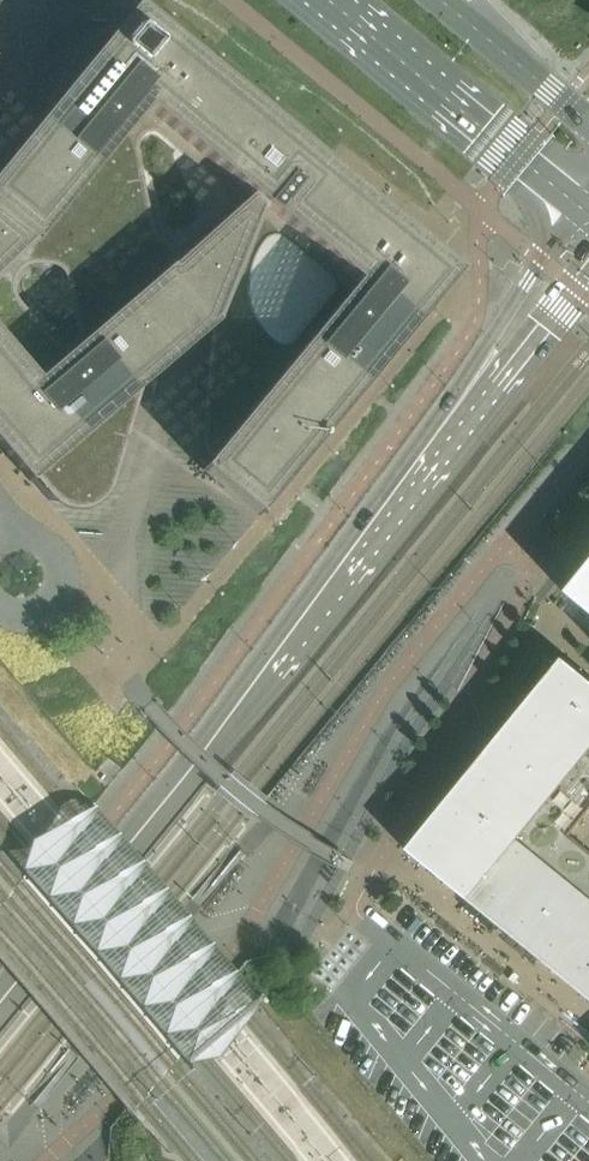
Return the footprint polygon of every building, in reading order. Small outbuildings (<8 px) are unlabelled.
[(136,8),(116,32),(112,32),(104,33),(96,35),(89,39),(82,45),(78,52),(55,90),(47,105),(43,113),(41,122),(41,123),(0,173),(0,448),(31,484),(38,479),(53,497),(60,503),(67,507),(75,509),(84,509),(92,508),(100,504),(106,499),(112,492),(115,484),(143,389),(177,360),(211,331),(203,436),(203,444),(205,451),(209,457),(212,460),(202,472),(259,518),(459,275),(136,8)] [(568,597),(588,615),(588,572),(568,597)] [(570,837),(588,814),(588,683),(563,662),(408,853),(588,1001),(588,852),(570,837)] [(196,1067),(267,1003),(240,973),(93,808),(18,861),(196,1067)]
